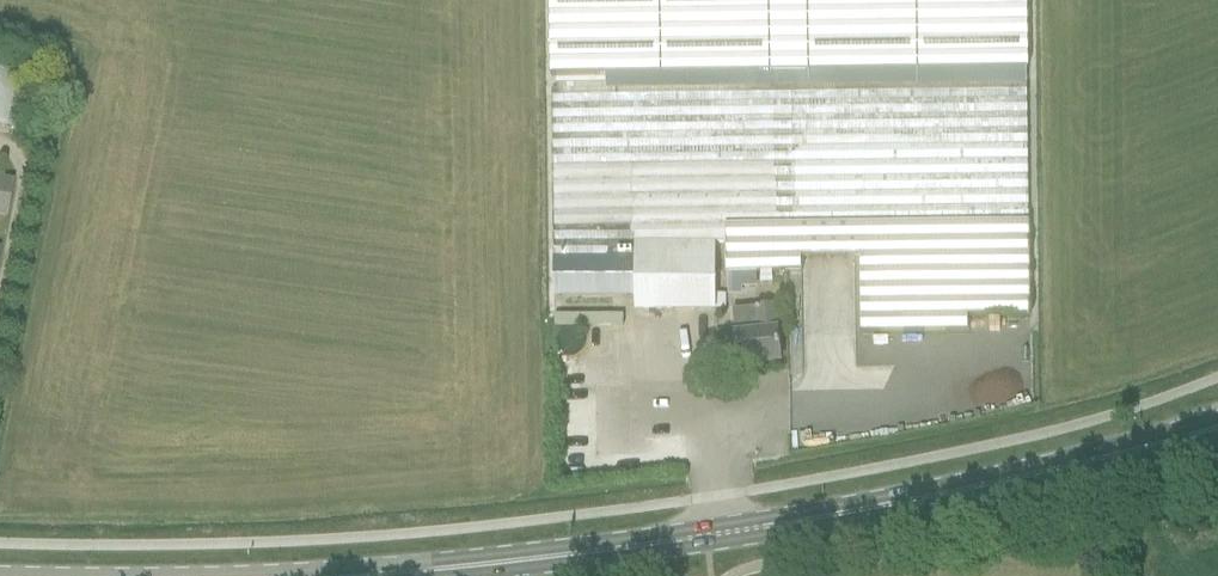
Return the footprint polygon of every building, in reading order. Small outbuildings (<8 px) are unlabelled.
[(551,73),(554,73),(1028,68),(1027,0),(550,0),(551,73)] [(556,257),(555,257),(555,298),(635,298),(635,310),(638,310),(673,310),(716,310),(716,295),(716,244),(726,244),(726,275),(761,274),(761,285),(772,285),(772,274),(800,273),(800,258),(860,258),(861,334),(968,332),(968,318),(1030,317),(1030,252),(1028,84),(555,89),(556,257)] [(5,218),(13,182),(0,179),(0,217),(5,218)] [(733,311),(738,367),(780,363),(775,307),(733,311)]
